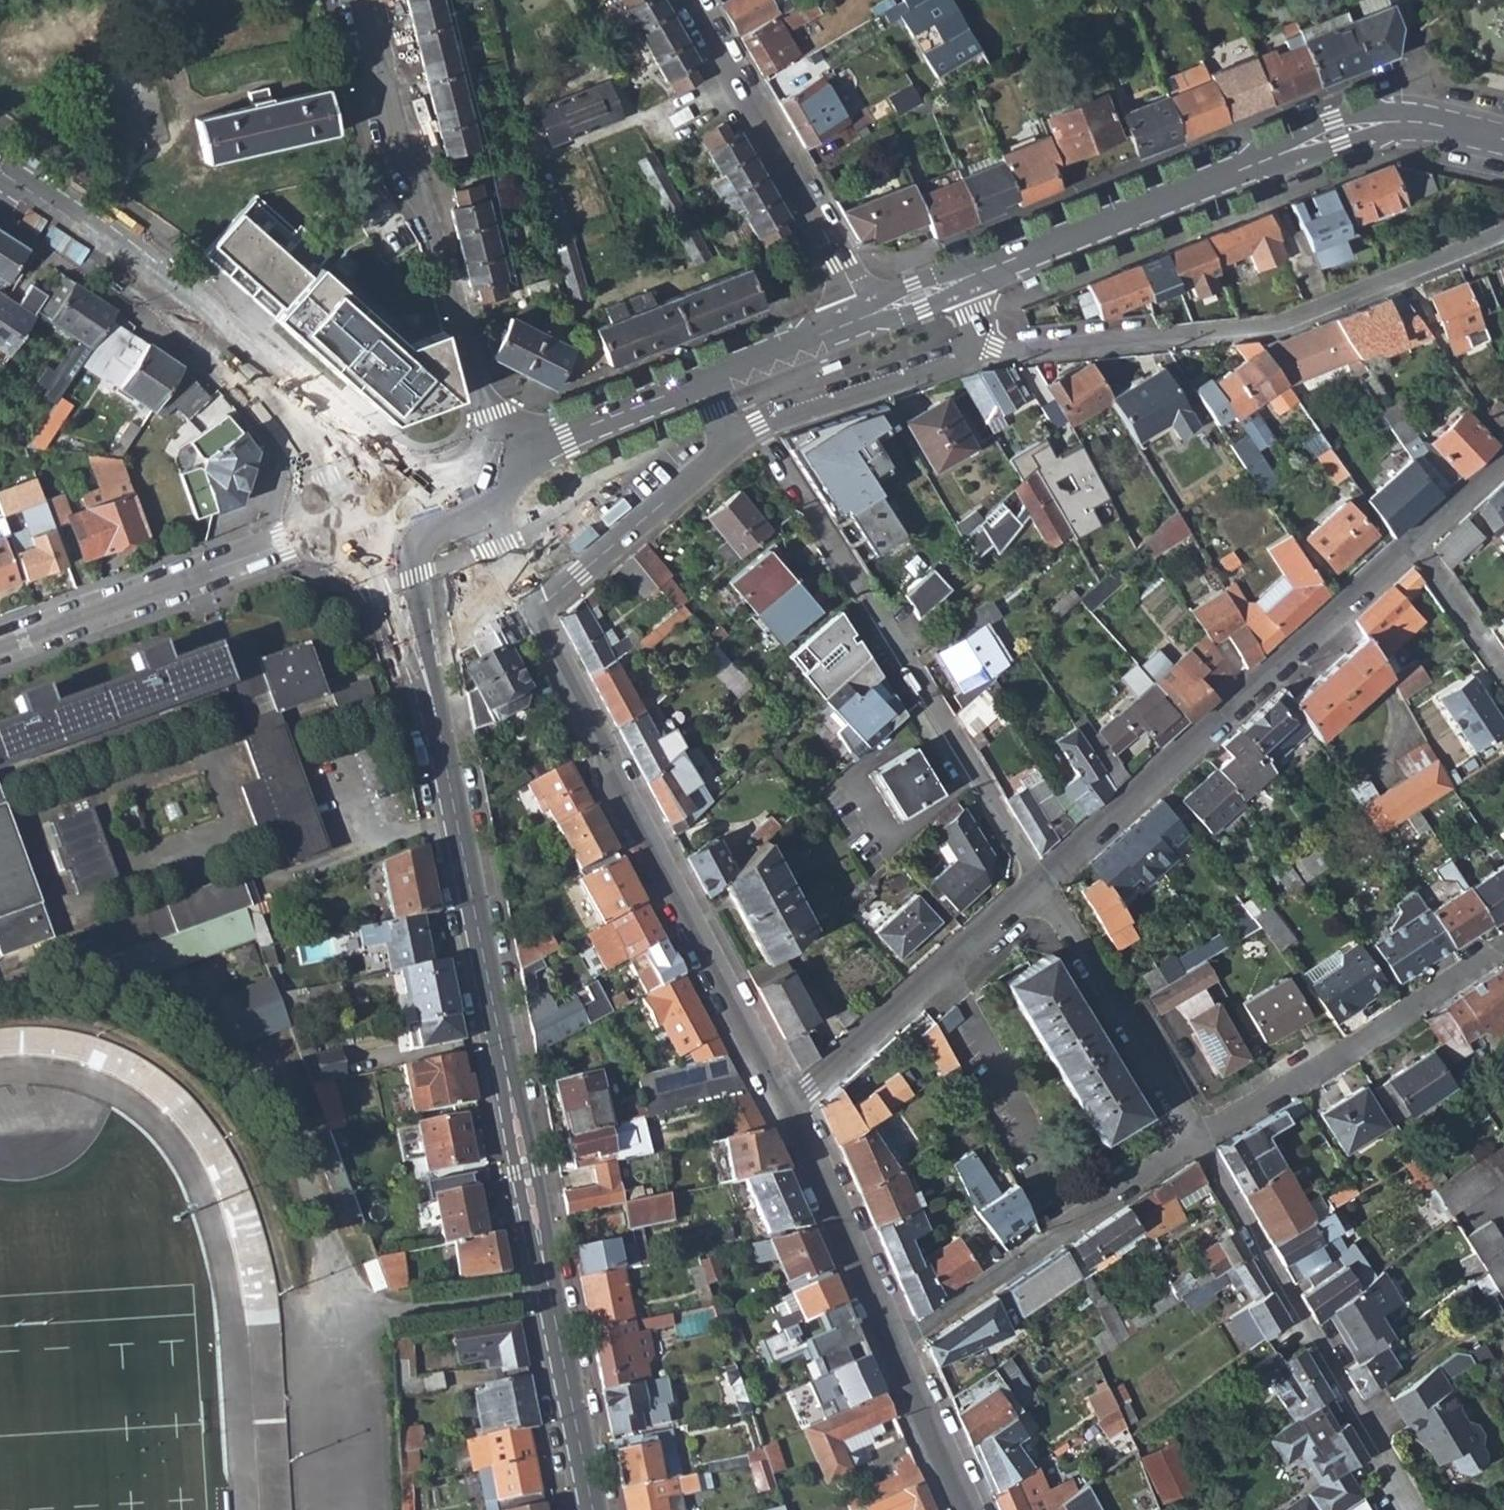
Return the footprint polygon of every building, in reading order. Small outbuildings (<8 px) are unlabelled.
[(451,4),(443,6),(442,0),(428,0),(409,5),(415,31),(463,19),(459,2),(451,4)] [(634,28),(667,10),(661,0),(621,0),(626,9),(624,10),(634,28)] [(739,36),(769,19),(776,15),(791,6),(787,0),(728,0),(720,4),(739,36)] [(948,0),(903,0),(902,1),(894,5),(944,90),(968,76),(986,66),(948,0)] [(971,27),(985,20),(974,0),(957,0),(971,27)] [(1388,2),(1387,0),(1362,0),(1366,10),(1388,2)] [(769,19),(739,36),(764,80),(800,59),(787,35),(803,27),(791,6),(776,15),(769,19)] [(1390,6),(1347,23),(1364,68),(1385,60),(1393,57),(1398,27),(1390,6)] [(634,28),(654,62),(686,43),(667,10),(634,28)] [(1296,34),(1317,86),(1364,68),(1347,23),(1343,12),(1295,30),(1296,34)] [(421,54),(454,46),(450,34),(457,32),(466,30),(463,19),(415,31),(421,54)] [(460,44),(457,32),(450,34),(454,46),(460,44)] [(1253,60),(1271,105),(1317,86),(1296,34),(1282,39),(1287,53),(1273,59),(1271,53),(1253,60)] [(666,78),(674,93),(697,79),(689,65),(696,61),(686,43),(654,62),(664,79),(666,78)] [(460,44),(454,46),(456,56),(463,54),(460,44)] [(471,53),(463,54),(456,56),(454,46),(421,54),(428,79),(475,67),(471,53)] [(1207,81),(1223,123),(1265,107),(1271,105),(1253,60),(1206,78),(1207,81)] [(433,103),(465,94),(462,83),(469,81),(478,79),(475,67),(428,79),(433,103)] [(1165,98),(1180,140),(1223,123),(1207,81),(1195,86),(1189,70),(1159,82),(1165,98)] [(777,102),(802,145),(846,120),(843,116),(849,112),(840,93),(844,90),(834,71),(777,102)] [(472,93),(469,81),(462,83),(465,94),(472,93)] [(607,82),(536,108),(549,143),(621,116),(607,82)] [(195,119),(204,162),(336,133),(327,89),(270,101),(269,96),(250,101),(251,106),(195,119)] [(472,93),(465,94),(468,105),(474,103),(472,93)] [(483,101),(474,103),(468,105),(465,94),(433,103),(440,129),(487,117),(483,101)] [(1043,119),(1059,160),(1117,138),(1100,96),(1068,109),(1062,96),(1043,104),(1048,117),(1043,119)] [(1119,115),(1135,158),(1180,140),(1165,98),(1119,115)] [(440,129),(446,154),(477,146),(474,135),(490,130),(487,117),(440,129)] [(706,151),(717,171),(721,168),(749,152),(738,132),(731,137),(723,123),(700,136),(708,150),(706,151)] [(1000,161),(1017,204),(1064,185),(1046,136),(998,155),(1000,161)] [(749,152),(721,168),(727,178),(721,182),(714,186),(721,198),(761,174),(749,152)] [(636,162),(698,274),(713,268),(650,154),(636,162)] [(959,179),(975,220),(1017,204),(1000,161),(958,177),(959,179)] [(1357,220),(1360,225),(1402,209),(1400,204),(1436,189),(1428,173),(1391,163),(1339,184),(1355,221),(1357,220)] [(715,172),(721,182),(727,178),(721,168),(717,171),(715,172)] [(721,198),(728,211),(742,203),(746,210),(774,195),(761,174),(721,198)] [(925,220),(932,238),(975,220),(959,179),(916,197),(925,220)] [(856,238),(871,241),(925,220),(916,197),(911,183),(840,209),(856,238)] [(451,210),(456,228),(492,219),(487,200),(485,200),(481,184),(455,190),(459,207),(451,210)] [(1295,202),(1289,204),(1300,231),(1315,268),(1315,269),(1339,260),(1331,241),(1335,240),(1354,232),(1346,228),(1330,187),(1310,196),(1316,209),(1301,215),(1295,202)] [(540,197),(577,322),(593,315),(556,193),(540,197)] [(746,210),(741,213),(754,235),(756,233),(764,247),(785,236),(777,221),(786,216),(774,195),(746,210)] [(1310,196),(1295,202),(1301,215),(1316,209),(1310,196)] [(293,231),(256,197),(202,255),(396,434),(464,411),(440,341),(409,352),(321,270),(335,255),(300,223),(293,231)] [(741,213),(746,210),(742,203),(728,211),(733,218),(741,213)] [(1315,268),(1300,231),(1294,233),(1284,206),(1266,214),(1284,258),(1292,278),(1315,268)] [(1266,214),(1202,237),(1217,272),(1234,266),(1232,260),(1248,253),(1255,270),(1284,258),(1266,214)] [(456,228),(465,266),(501,256),(492,219),(456,228)] [(24,249),(0,234),(0,284),(24,249)] [(1202,237),(1163,254),(1177,289),(1190,285),(1195,298),(1216,289),(1210,275),(1217,272),(1202,237)] [(1335,240),(1331,241),(1339,260),(1343,258),(1335,240)] [(1490,270),(1503,264),(1503,251),(1486,258),(1490,270)] [(477,284),(481,300),(508,293),(501,256),(465,266),(470,286),(477,284)] [(1135,265),(1085,285),(1099,319),(1117,318),(1115,312),(1148,298),(1135,265)] [(669,299),(684,335),(758,305),(755,297),(747,277),(744,268),(669,299)] [(762,271),(747,277),(755,297),(770,291),(762,271)] [(1465,281),(1479,317),(1499,309),(1485,274),(1465,281)] [(36,315),(81,343),(76,350),(71,347),(54,374),(47,370),(37,386),(49,393),(44,400),(55,407),(60,400),(117,311),(62,275),(36,315)] [(559,294),(554,278),(528,285),(532,301),(559,294)] [(1433,295),(1455,351),(1487,339),(1479,317),(1465,281),(1433,295)] [(629,301),(634,313),(651,306),(646,291),(641,292),(642,296),(629,301)] [(628,298),(629,301),(642,296),(641,292),(628,298)] [(1395,320),(1385,297),(1340,317),(1332,321),(1341,335),(1356,358),(1372,352),(1383,356),(1428,337),(1412,313),(1395,320)] [(595,329),(609,364),(684,335),(669,299),(651,306),(634,313),(626,316),(610,323),(595,329)] [(8,359),(32,320),(0,300),(0,354),(8,359)] [(604,307),(606,311),(621,304),(620,301),(604,307)] [(606,311),(610,323),(626,316),(621,304),(606,311)] [(493,356),(524,371),(543,333),(511,318),(505,330),(492,324),(487,336),(493,356)] [(1260,348),(1288,389),(1356,358),(1341,335),(1332,321),(1291,338),(1281,345),(1277,340),(1260,348)] [(120,390),(153,412),(182,370),(131,333),(112,361),(131,374),(120,390)] [(524,371),(554,386),(575,378),(585,355),(543,333),(524,371)] [(1227,372),(1252,407),(1271,394),(1246,359),(1227,372)] [(1070,426),(1110,402),(1112,400),(1110,398),(1087,361),(1046,386),(1070,426)] [(1110,402),(1135,441),(1167,421),(1177,436),(1196,423),(1161,367),(1110,398),(1112,400),(1110,402)] [(171,405),(185,420),(209,398),(182,370),(153,412),(161,419),(171,405)] [(987,425),(993,436),(1008,428),(1001,416),(1022,403),(1003,371),(976,374),(958,380),(985,426),(987,425)] [(1275,440),(1252,407),(1227,372),(1210,384),(1235,419),(1237,418),(1249,434),(1233,445),(1265,492),(1280,481),(1259,451),(1275,440)] [(905,423),(932,470),(973,447),(944,399),(905,423)] [(28,451),(45,453),(72,409),(60,400),(55,407),(28,451)] [(1283,411),(1315,458),(1323,452),(1329,448),(1326,444),(1297,401),(1283,411)] [(1416,454),(1429,467),(1448,486),(1494,445),(1464,413),(1424,448),(1394,401),(1379,411),(1408,458),(1416,454)] [(896,427),(883,405),(780,439),(833,525),(847,516),(874,557),(905,538),(866,477),(885,465),(871,443),(896,427)] [(1501,438),(1503,435),(1503,411),(1490,424),(1501,438)] [(178,476),(196,520),(214,514),(218,512),(240,504),(252,476),(252,449),(225,413),(189,443),(200,458),(205,460),(201,470),(197,468),(178,476)] [(133,426),(110,460),(119,462),(140,431),(133,426)] [(1028,460),(1035,471),(1074,534),(1079,542),(1105,527),(1095,509),(1113,499),(1083,447),(1062,459),(1061,457),(1056,459),(1049,447),(1028,460)] [(1355,504),(1364,498),(1352,481),(1329,448),(1323,452),(1329,460),(1326,463),(1355,504)] [(110,460),(104,459),(86,458),(101,497),(86,502),(89,511),(67,519),(81,555),(99,548),(101,555),(147,538),(119,462),(110,460)] [(1363,474),(1352,481),(1364,498),(1391,537),(1448,486),(1429,467),(1385,506),(1363,474)] [(1030,515),(1052,551),(1074,534),(1035,471),(1014,490),(1024,505),(1018,509),(1006,498),(983,519),(970,531),(981,549),(998,539),(1003,547),(1030,515)] [(1478,508),(1495,533),(1501,534),(1503,531),(1503,484),(1478,508)] [(738,492),(707,518),(739,558),(771,533),(738,492)] [(570,510),(567,503),(548,510),(550,518),(570,510)] [(1308,538),(1335,569),(1374,535),(1349,504),(1308,538)] [(956,527),(962,538),(970,531),(983,519),(977,510),(957,522),(956,527)] [(1181,512),(1149,540),(1159,555),(1194,536),(1181,512)] [(1434,548),(1446,566),(1457,560),(1467,551),(1470,554),(1481,545),(1478,540),(1482,537),(1467,518),(1434,548)] [(25,525),(7,532),(8,536),(25,582),(41,577),(31,546),(37,543),(32,530),(25,525)] [(1225,590),(1261,654),(1326,595),(1289,532),(1266,545),(1284,575),(1251,603),(1247,602),(1236,583),(1225,590)] [(656,588),(673,611),(682,605),(685,603),(666,578),(670,574),(647,544),(632,557),(656,588)] [(99,548),(81,555),(83,561),(101,555),(99,548)] [(14,586),(0,551),(0,591),(14,586)] [(729,582),(754,613),(792,580),(767,551),(729,582)] [(642,598),(656,588),(632,557),(619,567),(642,598)] [(1414,566),(1354,621),(1363,636),(1368,643),(1380,661),(1388,653),(1424,621),(1405,599),(1424,581),(1414,566)] [(925,572),(897,597),(913,622),(945,593),(925,572)] [(754,613),(778,642),(816,609),(792,580),(754,613)] [(558,618),(588,673),(617,652),(644,633),(637,624),(612,643),(591,612),(608,598),(599,585),(558,618)] [(1078,588),(1054,606),(1062,616),(1084,596),(1078,588)] [(1206,634),(1212,643),(1229,633),(1247,667),(1261,654),(1225,590),(1191,609),(1206,634)] [(937,653),(960,692),(944,702),(951,713),(1007,664),(984,626),(999,617),(988,599),(941,634),(949,646),(937,653)] [(852,642),(849,636),(853,634),(840,612),(789,657),(803,673),(809,679),(806,682),(821,698),(866,655),(856,639),(852,642)] [(707,637),(714,647),(727,636),(719,627),(707,637)] [(1212,643),(1206,634),(1154,682),(1187,721),(1212,698),(1207,692),(1229,672),(1212,643)] [(1308,726),(1316,738),(1350,708),(1352,710),(1359,704),(1357,702),(1388,674),(1380,661),(1368,643),(1363,636),(1292,701),(1308,726)] [(242,640),(228,645),(248,701),(266,694),(276,714),(322,697),(304,647),(257,664),(250,644),(242,640)] [(475,692),(488,714),(524,694),(530,691),(507,650),(495,655),(487,640),(477,645),(485,661),(465,672),(475,692)] [(228,645),(213,651),(226,689),(245,742),(283,728),(276,714),(266,694),(248,701),(228,645)] [(1142,662),(1153,675),(1171,660),(1160,647),(1142,662)] [(226,689),(213,651),(166,668),(159,650),(131,661),(138,678),(50,710),(43,692),(15,702),(22,720),(0,728),(0,771),(226,689)] [(588,673),(615,724),(646,706),(617,652),(588,673)] [(1388,674),(1390,678),(1400,671),(1388,653),(1380,661),(1388,674)] [(853,763),(905,716),(891,694),(887,697),(874,682),(880,676),(866,655),(821,698),(845,726),(835,735),(853,763)] [(1405,700),(1406,699),(1431,682),(1416,660),(1400,671),(1390,678),(1405,700)] [(809,679),(803,673),(799,675),(806,682),(809,679)] [(1475,753),(1503,734),(1503,722),(1473,676),(1439,699),(1475,753)] [(339,708),(341,712),(368,702),(366,698),(369,697),(364,681),(331,694),(337,709),(339,708)] [(1154,682),(1099,731),(1100,734),(1096,736),(1084,717),(1074,724),(1084,741),(1104,774),(1112,788),(1127,775),(1114,754),(1145,728),(1160,745),(1187,721),(1154,682)] [(1236,728),(1255,750),(1266,764),(1308,726),(1292,701),(1281,688),(1236,728)] [(530,704),(524,694),(488,714),(492,724),(530,704)] [(615,724),(646,781),(668,762),(673,758),(646,706),(615,724)] [(326,852),(283,728),(245,742),(259,782),(241,788),(256,831),(274,824),(288,866),(326,852)] [(1214,768),(1237,796),(1270,770),(1266,764),(1255,750),(1236,728),(1219,744),(1229,753),(1214,768)] [(1104,774),(1084,741),(1063,754),(1083,789),(1060,810),(1065,818),(1071,826),(1112,788),(1104,774)] [(868,776),(894,819),(937,792),(912,749),(868,776)] [(1361,807),(1381,836),(1419,811),(1455,787),(1436,759),(1361,807)] [(646,781),(674,835),(696,814),(692,805),(710,795),(697,771),(679,781),(668,762),(646,781)] [(543,801),(556,827),(592,808),(569,765),(527,787),(537,803),(543,801)] [(1180,799),(1210,833),(1242,804),(1237,796),(1214,768),(1180,799)] [(1005,800),(1039,854),(1071,826),(1065,818),(1060,810),(1048,822),(1025,786),(1005,800)] [(134,787),(100,800),(110,827),(144,815),(134,787)] [(1122,832),(1159,874),(1175,859),(1167,849),(1185,833),(1158,800),(1122,832)] [(933,822),(939,833),(964,810),(958,801),(933,822)] [(49,940),(36,902),(2,809),(0,802),(0,958),(49,940)] [(15,804),(2,809),(36,902),(49,898),(15,804)] [(554,828),(577,873),(616,854),(592,808),(556,827),(554,828)] [(991,854),(964,810),(939,833),(955,858),(931,880),(957,909),(986,882),(975,869),(991,854)] [(92,883),(205,841),(195,813),(81,855),(92,883)] [(747,838),(756,848),(765,841),(785,823),(779,816),(775,821),(771,816),(747,838)] [(1393,845),(1404,861),(1434,841),(1423,825),(1393,845)] [(1098,877),(1112,899),(1135,878),(1144,887),(1159,874),(1122,832),(1089,863),(1098,877)] [(721,880),(732,870),(716,839),(686,856),(706,894),(721,880)] [(721,880),(765,961),(782,952),(789,949),(812,928),(765,841),(756,848),(732,870),(721,880)] [(1321,844),(1296,862),(1307,879),(1333,861),(1321,844)] [(384,866),(395,921),(422,916),(438,912),(426,849),(405,857),(405,861),(384,866)] [(1246,912),(1253,920),(1270,910),(1304,887),(1284,860),(1232,894),(1246,912)] [(585,880),(608,926),(645,907),(620,861),(585,880)] [(1491,922),(1503,914),(1503,863),(1468,886),(1490,919),(1491,922)] [(94,965),(241,910),(251,907),(239,876),(70,938),(82,969),(94,965)] [(1135,936),(1112,899),(1098,877),(1079,889),(1117,948),(1135,936)] [(1467,885),(1429,909),(1452,943),(1490,919),(1468,886),(1467,885)] [(875,931),(897,957),(938,920),(915,893),(875,931)] [(271,899),(254,905),(257,916),(271,910),(270,908),(274,906),(271,899)] [(267,944),(257,916),(254,905),(251,907),(241,910),(253,939),(255,947),(267,944)] [(1372,941),(1395,979),(1452,943),(1429,909),(1427,906),(1372,941)] [(253,939),(241,910),(94,965),(99,980),(119,973),(124,986),(253,939)] [(1260,928),(1278,951),(1294,939),(1270,910),(1253,920),(1260,928)] [(1253,920),(1246,912),(1235,921),(1247,936),(1260,928),(1253,920)] [(384,945),(390,973),(406,970),(431,965),(422,916),(395,921),(358,927),(362,949),(384,945)] [(517,959),(520,973),(540,962),(575,944),(570,935),(552,945),(550,941),(517,959)] [(1334,961),(1302,981),(1320,1004),(1332,1020),(1359,1002),(1355,996),(1383,979),(1355,938),(1337,950),(1334,961)] [(640,974),(651,995),(683,979),(663,941),(640,952),(649,969),(640,974)] [(255,947),(274,994),(287,992),(269,944),(267,944),(255,947)] [(631,958),(640,974),(649,969),(640,952),(631,958)] [(747,970),(801,1072),(818,1056),(803,1028),(817,1021),(782,952),(765,961),(747,970)] [(1006,983),(1102,1140),(1147,1112),(1049,956),(1006,983)] [(1155,967),(1166,984),(1182,974),(1172,956),(1155,967)] [(1153,991),(1150,993),(1161,1011),(1215,979),(1205,961),(1182,974),(1166,984),(1153,991)] [(402,1002),(410,1052),(462,1042),(448,962),(431,965),(406,970),(411,1000),(402,1002)] [(520,973),(524,993),(535,990),(533,976),(544,970),(540,962),(520,973)] [(1438,1041),(1446,1055),(1449,1059),(1468,1047),(1463,1037),(1479,1027),(1499,1034),(1503,1019),(1503,966),(1502,963),(1420,1015),(1438,1041)] [(1143,974),(1153,991),(1166,984),(1155,967),(1143,974)] [(1242,1003),(1265,1042),(1308,1017),(1286,978),(1242,1003)] [(308,988),(312,1005),(357,996),(354,979),(308,988)] [(637,1080),(642,1102),(736,1080),(683,979),(651,995),(639,1001),(656,1031),(662,1028),(680,1060),(689,1055),(695,1065),(637,1080)] [(564,1006),(530,1023),(536,1054),(611,1016),(594,983),(585,988),(592,1002),(579,1010),(574,1001),(564,1006)] [(554,987),(526,1002),(529,1019),(561,1001),(554,987)] [(287,992),(274,994),(293,1046),(308,1044),(294,1005),(309,1002),(306,988),(287,992)] [(561,1001),(529,1019),(530,1023),(564,1006),(561,1001)] [(1183,1020),(1218,1075),(1245,1057),(1211,1003),(1183,1020)] [(917,1030),(942,1074),(957,1064),(934,1022),(917,1030)] [(1438,1041),(1370,1083),(1372,1087),(1390,1117),(1402,1109),(1404,1111),(1448,1083),(1434,1062),(1446,1055),(1438,1041)] [(336,1050),(297,1057),(307,1083),(323,1080),(332,1078),(343,1076),(336,1050)] [(401,1065),(410,1114),(474,1103),(466,1062),(461,1063),(460,1054),(401,1065)] [(566,1138),(608,1128),(605,1116),(596,1076),(553,1087),(566,1138)] [(341,1127),(323,1080),(307,1083),(325,1130),(341,1127)] [(643,1107),(645,1119),(745,1097),(736,1080),(642,1102),(643,1107)] [(1316,1109),(1339,1148),(1381,1121),(1358,1083),(1316,1109)] [(819,1106),(837,1146),(867,1125),(872,1122),(864,1110),(855,1116),(840,1087),(819,1106)] [(1282,1164),(1264,1132),(1302,1107),(1294,1096),(1215,1147),(1241,1191),(1262,1178),(1262,1177),(1282,1164)] [(949,1116),(957,1128),(983,1111),(976,1098),(949,1116)] [(643,1107),(605,1116),(608,1128),(645,1119),(643,1107)] [(416,1123),(426,1172),(472,1163),(463,1115),(416,1123)] [(867,1125),(837,1146),(857,1192),(897,1167),(899,1165),(903,1163),(910,1158),(880,1116),(872,1122),(867,1125)] [(303,1124),(343,1223),(356,1217),(317,1118),(303,1124)] [(566,1138),(573,1171),(616,1163),(608,1128),(566,1138)] [(721,1143),(729,1185),(744,1182),(785,1174),(776,1155),(765,1134),(721,1143)] [(1448,1214),(1503,1177),(1503,1141),(1433,1189),(1448,1214)] [(903,1163),(909,1170),(936,1153),(931,1145),(910,1158),(903,1163)] [(1137,1230),(1145,1241),(1172,1225),(1163,1209),(1206,1180),(1194,1160),(1124,1207),(1137,1230)] [(1410,1181),(1420,1197),(1433,1189),(1416,1161),(1407,1166),(1415,1178),(1410,1181)] [(1262,1178),(1241,1191),(1271,1241),(1314,1217),(1282,1164),(1262,1177),(1262,1178)] [(857,1192),(872,1226),(916,1205),(899,1165),(897,1167),(857,1192)] [(563,1196),(567,1217),(609,1209),(601,1169),(580,1173),(584,1192),(563,1196)] [(997,1180),(1005,1197),(1018,1189),(1010,1172),(997,1180)] [(744,1182),(765,1234),(808,1226),(785,1174),(744,1182)] [(433,1195),(442,1244),(452,1242),(483,1236),(475,1188),(433,1195)] [(1005,1197),(1015,1218),(1027,1212),(1018,1189),(1005,1197)] [(624,1206),(629,1233),(675,1225),(670,1197),(665,1198),(624,1206)] [(872,1226),(894,1276),(917,1262),(913,1251),(906,1234),(926,1226),(916,1205),(872,1226)] [(1124,1207),(1071,1244),(1085,1265),(1137,1230),(1124,1207)] [(1271,1241),(1294,1281),(1304,1274),(1333,1255),(1343,1248),(1348,1244),(1340,1229),(1344,1227),(1333,1207),(1314,1217),(1271,1241)] [(1036,1232),(1031,1219),(1026,1222),(977,1256),(984,1267),(1036,1232)] [(1503,1307),(1503,1257),(1499,1248),(1503,1245),(1488,1220),(1461,1237),(1503,1307)] [(1199,1253),(1214,1277),(1250,1253),(1236,1229),(1199,1253)] [(772,1252),(788,1289),(828,1271),(811,1233),(749,1245),(752,1256),(772,1252)] [(483,1236),(452,1242),(458,1280),(506,1273),(498,1234),(483,1236)] [(959,1238),(925,1258),(917,1262),(894,1276),(911,1317),(977,1271),(959,1238)] [(581,1239),(572,1241),(580,1279),(621,1271),(621,1269),(638,1266),(634,1246),(584,1255),(581,1239)] [(1086,1267),(1085,1265),(1071,1244),(1064,1248),(1072,1263),(1077,1272),(1086,1267)] [(913,1251),(917,1262),(925,1258),(919,1247),(913,1251)] [(1064,1248),(1007,1287),(1019,1314),(1078,1275),(1077,1272),(1072,1263),(1064,1248)] [(396,1252),(373,1256),(386,1290),(403,1288),(396,1252)] [(1214,1277),(1204,1284),(1210,1295),(1228,1283),(1233,1291),(1242,1287),(1251,1301),(1226,1315),(1246,1348),(1288,1319),(1250,1253),(1214,1277)] [(1301,1293),(1316,1319),(1328,1310),(1356,1289),(1333,1255),(1304,1274),(1312,1286),(1301,1293)] [(713,1260),(701,1265),(708,1286),(713,1284),(721,1280),(713,1260)] [(1328,1310),(1359,1362),(1384,1343),(1399,1331),(1386,1309),(1402,1299),(1383,1269),(1356,1289),(1328,1310)] [(621,1271),(580,1279),(590,1331),(632,1323),(621,1271)] [(1189,1273),(1172,1286),(1177,1293),(1180,1290),(1184,1298),(1197,1288),(1189,1273)] [(790,1317),(772,1324),(777,1334),(780,1332),(843,1305),(831,1277),(782,1300),(790,1317)] [(708,1286),(706,1287),(714,1309),(721,1306),(713,1284),(708,1286)] [(1184,1298),(1179,1300),(1186,1311),(1210,1295),(1204,1284),(1197,1288),(1184,1298)] [(1093,1285),(1086,1289),(1115,1343),(1157,1315),(1153,1307),(1124,1326),(1112,1303),(1106,1307),(1093,1285)] [(993,1296),(924,1343),(934,1365),(1010,1333),(993,1296)] [(843,1305),(780,1332),(784,1342),(806,1332),(811,1344),(824,1338),(830,1340),(838,1356),(861,1345),(843,1305)] [(632,1323),(590,1331),(602,1393),(638,1386),(648,1384),(645,1369),(652,1358),(647,1333),(673,1328),(671,1315),(632,1323)] [(735,1321),(720,1328),(725,1342),(730,1341),(741,1336),(735,1321)] [(515,1323),(444,1333),(446,1342),(452,1341),(455,1365),(483,1362),(484,1367),(497,1365),(499,1376),(524,1372),(515,1323)] [(416,1336),(389,1340),(393,1395),(444,1386),(442,1375),(420,1379),(416,1336)] [(1359,1362),(1346,1371),(1362,1397),(1399,1367),(1384,1343),(1359,1362)] [(1277,1348),(1246,1368),(1259,1389),(1270,1382),(1294,1420),(1331,1392),(1304,1345),(1284,1359),(1277,1348)] [(992,1369),(948,1397),(968,1443),(1010,1415),(1033,1398),(1011,1363),(995,1373),(992,1369)] [(734,1366),(722,1368),(728,1385),(731,1384),(737,1402),(734,1403),(738,1415),(750,1413),(734,1366)] [(1431,1368),(1389,1400),(1413,1440),(1416,1437),(1428,1430),(1434,1440),(1428,1445),(1426,1452),(1435,1467),(1446,1460),(1455,1475),(1466,1479),(1480,1470),(1484,1459),(1478,1452),(1482,1441),(1475,1429),(1462,1426),(1460,1427),(1454,1417),(1458,1407),(1449,1393),(1446,1395),(1431,1368)] [(480,1392),(473,1395),(480,1439),(524,1431),(534,1429),(524,1372),(499,1376),(500,1383),(483,1387),(480,1392)] [(638,1386),(602,1393),(611,1437),(640,1430),(638,1419),(646,1417),(649,1428),(668,1423),(663,1404),(671,1402),(666,1380),(648,1384),(638,1386)] [(877,1380),(840,1396),(847,1411),(883,1395),(877,1380)] [(1106,1386),(1084,1398),(1094,1421),(1095,1419),(1116,1405),(1106,1386)] [(1267,1439),(1285,1466),(1303,1453),(1323,1482),(1283,1509),(1330,1509),(1338,1505),(1333,1499),(1355,1484),(1345,1469),(1367,1453),(1346,1417),(1335,1424),(1329,1413),(1340,1406),(1331,1392),(1294,1420),(1270,1438),(1267,1439)] [(826,1420),(806,1429),(830,1483),(854,1473),(846,1456),(839,1441),(870,1428),(874,1437),(883,1433),(879,1424),(893,1417),(883,1395),(847,1411),(826,1420)] [(1125,1400),(1116,1405),(1124,1421),(1133,1414),(1125,1400)] [(1095,1419),(1094,1421),(1103,1435),(1124,1421),(1116,1405),(1095,1419)] [(1010,1415),(968,1443),(991,1492),(1012,1478),(1029,1465),(1014,1442),(1024,1436),(1010,1415)] [(870,1428),(839,1441),(846,1456),(873,1444),(871,1439),(874,1437),(870,1428)] [(417,1429),(395,1432),(396,1453),(416,1450),(421,1449),(417,1429)] [(1428,1430),(1416,1437),(1426,1452),(1428,1445),(1434,1440),(1428,1430)] [(480,1439),(466,1441),(471,1472),(475,1472),(530,1462),(524,1431),(480,1439)] [(669,1431),(613,1443),(624,1492),(677,1481),(669,1431)] [(1160,1499),(1197,1484),(1179,1438),(1141,1453),(1160,1499)] [(416,1450),(396,1453),(398,1486),(409,1484),(408,1467),(418,1465),(416,1450)] [(776,1450),(764,1454),(767,1463),(771,1476),(784,1471),(776,1450)] [(910,1456),(901,1460),(903,1465),(912,1461),(910,1456)] [(899,1481),(864,1497),(869,1508),(923,1484),(912,1461),(903,1465),(894,1468),(898,1477),(899,1481)] [(475,1472),(482,1509),(518,1509),(538,1506),(530,1462),(475,1472)] [(767,1463),(750,1467),(760,1494),(776,1489),(771,1476),(767,1463)] [(991,1492),(998,1509),(1049,1509),(1060,1502),(1077,1490),(1070,1478),(1045,1489),(1033,1463),(1029,1465),(1012,1478),(991,1492)] [(898,1477),(863,1493),(864,1497),(899,1481),(898,1477)] [(624,1492),(627,1509),(681,1509),(678,1495),(697,1491),(694,1478),(677,1481),(624,1492)] [(398,1486),(400,1509),(411,1509),(409,1484),(398,1486)] [(869,1508),(870,1509),(884,1509),(887,1509),(888,1509),(934,1509),(923,1484),(869,1508)] [(1060,1502),(1064,1509),(1102,1509),(1086,1484),(1077,1490),(1060,1502)] [(1330,1509),(1343,1509),(1353,1503),(1363,1496),(1355,1484),(1333,1499),(1338,1505),(1330,1509)]
